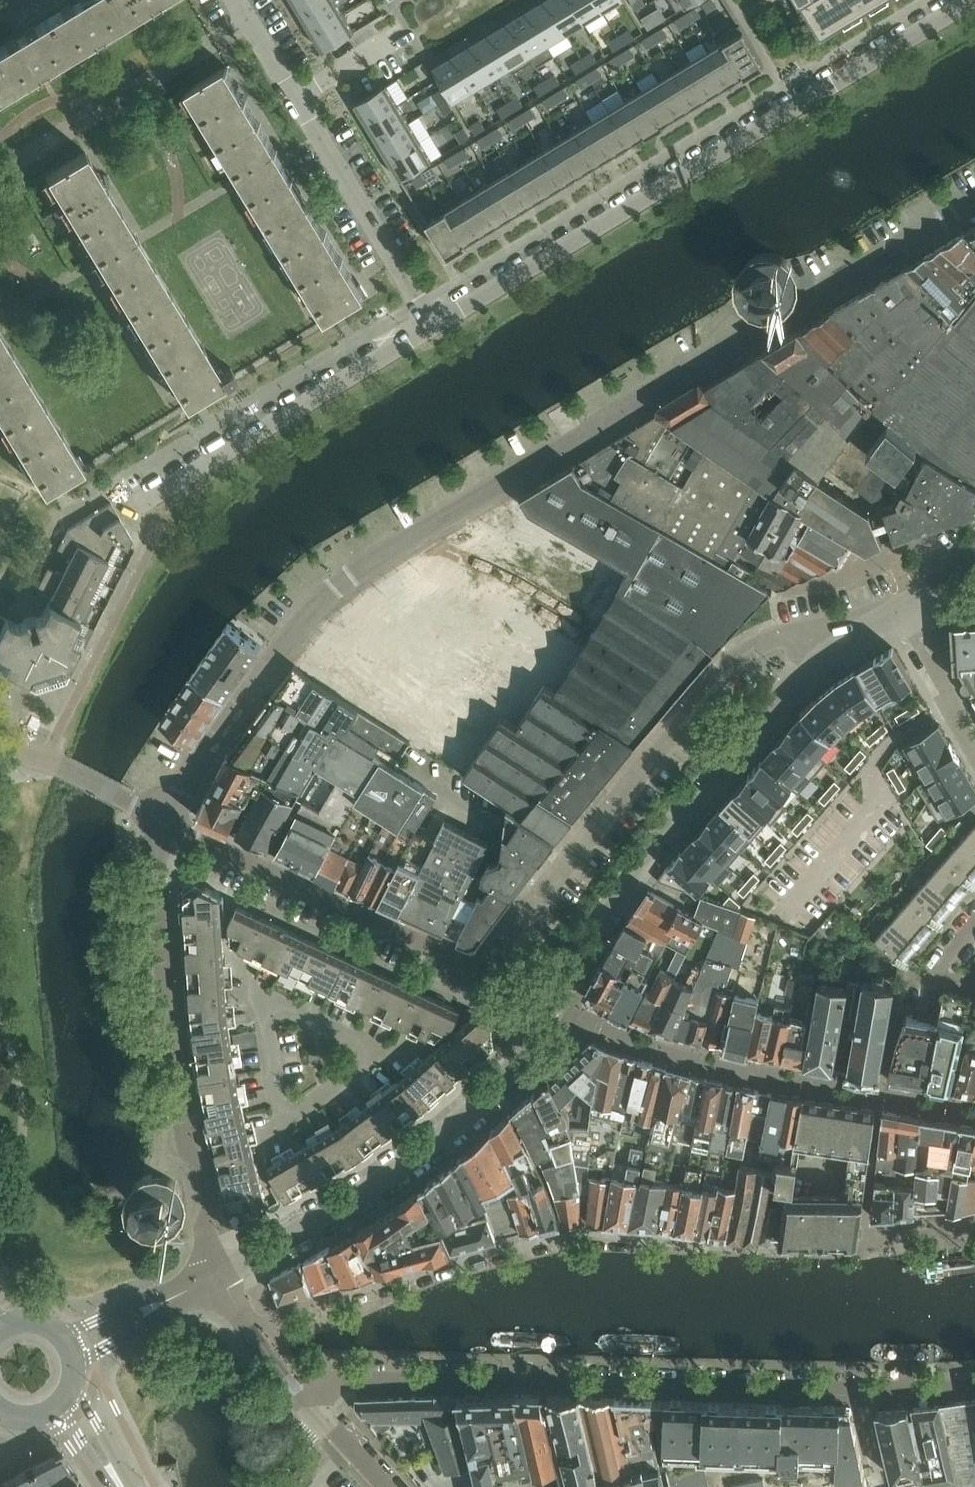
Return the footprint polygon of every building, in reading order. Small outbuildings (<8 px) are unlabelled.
[(69,54),(125,20),(113,0),(79,0),(48,19),(69,54)] [(125,20),(158,0),(113,0),(125,20)] [(301,12),(320,0),(293,0),(301,12)] [(301,12),(312,31),(344,11),(337,0),(320,0),(301,12)] [(393,7),(388,0),(382,0),(378,2),(384,13),(393,7)] [(529,9),(548,41),(567,29),(549,0),(544,0),(529,9)] [(567,29),(585,18),(574,0),(549,0),(567,29)] [(585,18),(604,7),(600,0),(574,0),(585,18)] [(702,0),(707,9),(717,2),(716,0),(702,0)] [(823,29),(871,0),(805,0),(823,29)] [(693,5),(683,12),(688,20),(699,14),(693,5)] [(529,9),(511,20),(530,52),(548,41),(529,9)] [(658,20),(651,10),(643,15),(649,26),(658,20)] [(356,30),(344,11),(312,31),(324,50),(356,30)] [(688,20),(683,12),(673,18),(678,26),(688,20)] [(48,19),(0,48),(0,67),(13,88),(69,54),(48,19)] [(511,20),(492,32),(512,63),(530,52),(511,20)] [(630,26),(619,32),(625,41),(635,34),(630,26)] [(765,60),(744,26),(726,37),(746,69),(747,71),(765,60)] [(668,36),(663,27),(652,34),(658,42),(668,36)] [(492,32),(474,43),(493,75),(512,63),(492,32)] [(619,32),(609,39),(614,47),(625,41),(619,32)] [(658,42),(652,34),(642,40),(647,48),(658,42)] [(746,69),(726,37),(710,47),(729,80),(746,69)] [(474,43),(455,54),(475,86),(493,75),(474,43)] [(636,54),(631,46),(621,52),(626,60),(636,54)] [(729,80),(710,47),(693,57),(713,89),(729,80)] [(593,49),(583,55),(588,63),(598,57),(593,49)] [(626,60),(621,52),(611,58),(616,67),(626,60)] [(455,54),(436,66),(456,98),(475,86),(455,54)] [(583,55),(572,61),(578,70),(588,63),(583,55)] [(713,89),(693,57),(677,67),(697,99),(713,89)] [(423,75),(431,70),(425,60),(417,65),(423,75)] [(226,66),(187,89),(228,157),(239,175),(326,319),(327,318),(344,308),(361,298),(369,293),(362,282),(359,283),(245,97),(246,92),(242,91),(228,67),(227,66),(226,66)] [(13,88),(0,67),(0,96),(13,88)] [(602,76),(597,67),(587,74),(592,82),(602,76)] [(697,99),(677,67),(661,77),(681,110),(697,99)] [(556,71),(546,78),(551,86),(561,80),(556,71)] [(592,82),(587,74),(577,80),(582,88),(592,82)] [(681,110),(661,77),(645,88),(664,120),(681,110)] [(546,78),(536,84),(541,92),(551,86),(546,78)] [(388,83),(356,102),(368,122),(400,102),(388,83)] [(442,87),(434,93),(440,103),(448,98),(442,87)] [(568,96),(563,88),(553,94),(558,102),(568,96)] [(664,120),(645,88),(628,98),(648,130),(649,132),(666,121),(664,120)] [(519,94),(509,100),(514,109),(525,102),(519,94)] [(558,102),(553,94),(543,100),(548,109),(558,102)] [(455,108),(448,98),(440,103),(446,113),(455,108)] [(648,130),(628,98),(612,108),(632,140),(648,130)] [(509,100),(499,107),(504,115),(514,109),(509,100)] [(411,120),(400,102),(368,122),(380,140),(411,120)] [(537,116),(532,108),(521,114),(527,122),(537,116)] [(632,140),(612,108),(596,118),(615,150),(632,140)] [(527,122),(521,114),(511,120),(516,129),(527,122)] [(472,124),(477,132),(487,126),(482,117),(472,124)] [(615,150),(596,118),(579,128),(599,160),(615,150)] [(423,139),(411,120),(380,140),(391,158),(423,139)] [(463,140),(472,135),(465,125),(457,130),(463,140)] [(503,136),(498,127),(488,133),(493,142),(503,136)] [(599,160),(579,128),(562,138),(582,170),(599,160)] [(493,142),(488,133),(478,140),(483,148),(493,142)] [(582,170),(562,138),(546,149),(566,181),(582,170)] [(434,158),(423,139),(391,158),(403,178),(434,158)] [(470,157),(465,148),(455,155),(460,163),(470,157)] [(566,181),(546,149),(530,159),(549,191),(566,181)] [(67,162),(45,175),(95,257),(185,405),(186,404),(202,394),(235,374),(230,366),(224,369),(223,370),(221,367),(217,369),(103,183),(104,178),(99,177),(85,153),(84,152),(70,160),(67,162)] [(460,163),(455,155),(444,161),(450,169),(460,163)] [(549,191),(530,159),(513,169),(533,201),(549,191)] [(428,182),(438,176),(433,167),(423,174),(428,182)] [(533,201),(513,169),(497,179),(517,211),(533,201)] [(417,188),(428,182),(423,174),(412,180),(417,188)] [(517,211),(497,179),(481,189),(500,221),(517,211)] [(500,221),(481,189),(464,199),(484,231),(500,221)] [(484,231),(464,199),(448,209),(468,241),(484,231)] [(468,241),(448,209),(429,220),(450,254),(469,243),(468,241)] [(965,232),(974,245),(974,227),(969,230),(965,232)] [(922,258),(970,301),(974,296),(974,245),(965,232),(960,235),(925,256),(922,258)] [(765,305),(769,305),(773,305),(777,304),(781,302),(784,300),(787,297),(790,294),(792,291),(794,287),(795,283),(795,279),(795,275),(794,271),(792,267),(790,263),(788,260),(784,258),(781,255),(777,254),(773,253),(769,253),(765,253),(761,254),(757,255),(754,258),(750,260),(748,263),(746,267),(744,271),(743,275),(743,279),(743,283),(744,287),(746,291),(748,294),(750,297),(754,300),(757,302),(761,304),(765,305)] [(922,258),(871,287),(922,351),(948,319),(952,322),(970,301),(922,258)] [(922,351),(871,287),(831,311),(798,331),(804,342),(874,411),(922,351)] [(929,455),(955,478),(974,489),(974,296),(970,301),(952,322),(948,319),(922,351),(874,411),(889,426),(916,446),(923,451),(929,455)] [(802,494),(815,477),(825,463),(874,501),(916,446),(889,426),(874,411),(804,342),(798,331),(764,351),(706,386),(708,402),(794,458),(782,481),(802,494)] [(37,480),(43,490),(44,490),(60,480),(78,469),(85,465),(78,454),(74,455),(0,333),(0,420),(37,480)] [(659,525),(711,555),(715,548),(722,537),(797,582),(815,575),(822,573),(836,561),(838,562),(851,541),(855,544),(866,551),(883,543),(870,513),(815,477),(802,494),(782,481),(794,458),(708,402),(706,386),(699,383),(657,407),(658,414),(572,465),(582,482),(659,525)] [(929,455),(916,477),(906,493),(901,490),(898,494),(896,491),(894,495),(897,497),(899,504),(886,508),(895,539),(897,538),(896,538),(974,510),(974,489),(955,478),(929,455)] [(629,570),(631,571),(659,525),(582,482),(572,465),(520,496),(527,509),(629,570)] [(110,502),(95,512),(103,526),(119,516),(110,502)] [(67,528),(62,539),(113,564),(122,545),(99,533),(103,526),(95,512),(67,528)] [(103,526),(99,533),(122,545),(126,546),(131,536),(119,516),(103,526)] [(621,586),(619,589),(698,635),(711,647),(715,650),(772,590),(747,576),(749,571),(752,568),(715,548),(711,555),(659,525),(631,571),(629,570),(620,586),(621,586)] [(722,537),(715,548),(752,568),(749,571),(775,586),(777,589),(777,590),(790,585),(797,582),(722,537)] [(62,539),(57,549),(71,556),(66,565),(103,584),(113,564),(62,539)] [(47,568),(43,577),(93,602),(103,584),(66,565),(61,575),(47,568)] [(43,577),(38,586),(52,594),(48,602),(84,621),(93,602),(43,577)] [(619,589),(557,692),(635,742),(696,667),(696,666),(711,647),(698,635),(619,589)] [(5,668),(26,678),(33,682),(63,672),(68,661),(77,644),(88,622),(84,621),(48,602),(46,606),(42,613),(41,613),(34,616),(28,618),(22,620),(15,622),(14,622),(4,617),(3,617),(0,624),(0,665),(5,668)] [(963,678),(962,681),(962,683),(964,685),(965,686),(968,687),(971,686),(974,690),(971,691),(974,698),(974,622),(951,623),(954,669),(961,668),(966,676),(964,677),(963,678)] [(193,674),(226,697),(261,646),(228,623),(193,674)] [(893,647),(875,658),(896,693),(905,687),(914,682),(893,647)] [(875,658),(857,668),(878,703),(887,698),(896,693),(875,658)] [(381,747),(400,759),(410,741),(321,686),(296,665),(287,676),(283,681),(274,694),(335,737),(340,730),(350,727),(381,747)] [(857,668),(837,681),(862,714),(870,709),(878,703),(857,668)] [(226,697),(193,674),(160,721),(194,744),(226,697)] [(837,681),(819,697),(847,727),(854,720),(862,714),(837,681)] [(503,717),(464,776),(508,805),(557,836),(557,837),(557,836),(573,818),(573,817),(600,784),(635,742),(557,692),(545,685),(518,726),(503,717)] [(274,694),(252,724),(319,765),(335,737),(274,694)] [(819,697),(802,714),(833,741),(840,734),(847,727),(819,697)] [(916,704),(906,710),(910,717),(921,711),(916,704)] [(906,710),(896,717),(900,723),(910,717),(906,710)] [(802,714),(789,729),(819,756),(826,748),(833,741),(802,714)] [(940,723),(905,744),(916,763),(950,742),(940,723)] [(269,777),(270,775),(300,791),(303,792),(318,766),(319,765),(252,724),(228,756),(269,777)] [(884,724),(874,731),(880,738),(889,730),(884,724)] [(268,850),(276,854),(293,821),(332,840),(337,833),(355,801),(360,793),(381,760),(375,756),(381,747),(350,727),(340,730),(335,737),(319,765),(318,766),(303,792),(300,791),(292,806),(268,850)] [(789,729),(775,744),(806,771),(813,764),(819,756),(789,729)] [(874,731),(865,739),(871,745),(880,738),(874,731)] [(950,742),(916,763),(926,780),(961,759),(950,742)] [(775,744),(762,760),(792,787),(799,779),(806,771),(775,744)] [(861,749),(853,758),(859,764),(867,755),(861,749)] [(269,777),(228,756),(196,817),(237,835),(261,793),(269,777)] [(853,758),(845,767),(851,773),(859,764),(853,758)] [(961,759),(926,780),(936,798),(971,777),(961,759)] [(355,801),(371,812),(386,822),(399,831),(401,828),(412,835),(416,829),(428,810),(437,796),(381,760),(360,793),(355,801)] [(762,760),(748,775),(779,802),(786,794),(792,787),(762,760)] [(894,767),(887,771),(894,782),(901,778),(894,767)] [(270,775),(269,777),(261,793),(237,835),(268,850),(292,806),(300,791),(270,775)] [(748,775),(735,790),(766,817),(772,810),(779,802),(748,775)] [(936,798),(947,816),(974,800),(974,783),(971,777),(936,798)] [(901,778),(894,782),(900,792),(907,788),(901,778)] [(835,781),(827,790),(833,796),(841,786),(835,781)] [(735,790),(722,806),(752,833),(759,825),(766,817),(735,790)] [(827,790),(819,799),(825,805),(833,796),(827,790)] [(332,840),(316,873),(337,883),(371,812),(355,801),(338,833),(337,833),(332,840)] [(488,863),(481,877),(485,879),(487,880),(494,882),(512,895),(541,856),(541,857),(542,856),(549,846),(557,836),(508,805),(506,818),(504,831),(500,858),(488,863)] [(722,806),(708,821),(739,848),(745,840),(752,833),(722,806)] [(371,812),(337,883),(351,890),(365,862),(364,861),(370,851),(371,852),(386,822),(371,812)] [(808,812),(800,821),(806,826),(814,817),(808,812)] [(436,839),(400,912),(444,933),(445,932),(472,876),(474,873),(489,842),(445,820),(436,839)] [(276,854),(316,873),(332,840),(293,821),(276,854)] [(708,821),(695,836),(725,863),(732,856),(739,848),(708,821)] [(800,821),(792,830),(798,835),(806,826),(800,821)] [(399,831),(386,822),(371,852),(370,851),(364,861),(365,862),(351,890),(365,896),(385,860),(384,859),(399,831)] [(974,851),(974,825),(962,840),(974,851)] [(942,826),(934,835),(940,841),(948,832),(942,826)] [(365,896),(379,902),(399,867),(398,866),(401,861),(412,835),(401,828),(399,831),(384,859),(385,860),(365,896)] [(399,867),(379,902),(400,912),(436,839),(416,829),(412,835),(401,861),(398,866),(399,867)] [(934,835),(926,844),(933,850),(940,841),(934,835)] [(695,836),(681,852),(712,879),(718,871),(725,863),(695,836)] [(972,883),(974,880),(974,851),(962,840),(945,859),(972,883)] [(781,842),(773,851),(779,857),(787,848),(781,842)] [(773,851),(765,860),(771,866),(779,857),(773,851)] [(667,868),(658,880),(697,895),(705,886),(712,879),(681,852),(668,867),(667,868)] [(945,859),(927,879),(954,904),(972,883),(945,859)] [(474,873),(472,876),(445,932),(458,938),(487,880),(485,879),(481,877),(474,873)] [(754,873),(746,882),(753,887),(760,878),(754,873)] [(910,899),(937,924),(954,904),(927,879),(910,899)] [(487,880),(458,938),(474,946),(512,895),(494,882),(487,880)] [(746,882),(738,891),(745,896),(753,887),(746,882)] [(184,893),(185,918),(221,916),(220,898),(194,886),(184,893)] [(637,908),(693,941),(703,922),(720,928),(719,930),(748,941),(756,915),(738,909),(724,903),(701,896),(694,917),(650,891),(649,891),(637,908)] [(731,896),(724,903),(738,909),(741,905),(731,896)] [(892,919),(920,944),(937,924),(910,899),(892,919)] [(231,943),(246,950),(261,917),(257,915),(257,914),(255,913),(255,914),(237,906),(230,922),(231,943)] [(678,949),(686,953),(687,954),(693,941),(637,908),(637,909),(628,922),(667,943),(668,943),(678,949)] [(185,918),(187,938),(223,936),(221,916),(185,918)] [(261,917),(246,950),(264,959),(279,926),(261,917)] [(920,944),(892,919),(875,939),(902,963),(920,944)] [(667,943),(628,922),(626,925),(614,944),(636,954),(641,945),(661,956),(667,943)] [(297,934),(279,926),(264,959),(282,967),(297,934)] [(707,956),(673,1034),(702,1042),(717,1046),(732,994),(734,988),(726,986),(732,966),(740,968),(748,941),(719,930),(709,957),(707,956)] [(315,943),(297,934),(282,967),(300,975),(315,943)] [(223,936),(187,938),(188,958),(224,956),(223,936)] [(324,986),(330,989),(345,957),(339,954),(315,943),(300,975),(324,986)] [(636,954),(614,944),(604,961),(627,971),(636,954)] [(627,971),(609,1009),(629,1019),(661,956),(641,945),(636,954),(627,971)] [(650,1027),(651,1027),(674,977),(675,975),(686,953),(678,949),(668,971),(662,969),(651,992),(647,990),(632,1020),(650,1027)] [(674,977),(651,1027),(673,1034),(707,956),(700,953),(687,983),(674,977)] [(188,958),(189,978),(225,975),(224,956),(188,958)] [(365,966),(345,957),(330,989),(349,998),(365,966)] [(589,1000),(609,1009),(627,971),(604,961),(603,963),(594,980),(587,992),(589,1000)] [(349,998),(367,1007),(381,974),(365,966),(349,998)] [(381,974),(367,1007),(385,1015),(400,982),(381,974)] [(847,1069),(847,1071),(847,1072),(850,1073),(850,1072),(877,1077),(877,1078),(880,1078),(880,1075),(882,1069),(887,1054),(884,1053),(885,1043),(895,986),(888,985),(888,981),(884,975),(877,974),(873,978),(872,981),(864,980),(863,982),(855,1027),(848,1069),(847,1069)] [(189,978),(191,998),(227,995),(225,975),(189,978)] [(819,982),(808,1045),(804,1064),(804,1065),(834,1070),(834,1068),(847,1071),(847,1069),(848,1069),(855,1027),(863,982),(848,979),(847,987),(819,982)] [(385,1015),(403,1023),(418,991),(400,982),(385,1015)] [(796,999),(810,1001),(813,984),(800,982),(796,996),(796,999)] [(403,1023),(421,1032),(436,999),(418,991),(403,1023)] [(926,1081),(926,1084),(926,1085),(927,1086),(950,1090),(964,1027),(971,997),(944,991),(939,1017),(926,1081)] [(760,1000),(732,994),(717,1046),(747,1052),(758,1010),(760,1000)] [(227,995),(191,998),(192,1019),(228,1015),(228,1014),(227,995)] [(436,999),(421,1032),(436,1039),(455,1023),(461,1011),(436,999)] [(773,1013),(758,1010),(747,1052),(763,1056),(773,1013)] [(773,1013),(763,1056),(781,1060),(791,1018),(773,1013)] [(192,1019),(195,1040),(231,1035),(228,1015),(192,1019)] [(791,1016),(791,1018),(781,1060),(797,1063),(801,1044),(808,1020),(791,1016)] [(909,1081),(926,1084),(926,1081),(939,1017),(938,1017),(937,1021),(907,1016),(905,1016),(896,1041),(888,1079),(890,1079),(890,1078),(907,1081),(909,1082),(909,1081)] [(461,1029),(485,1056),(502,1041),(500,1029),(474,1017),(461,1029)] [(969,1043),(966,1052),(957,1090),(974,1093),(974,1089),(974,1024),(969,1043)] [(461,1029),(446,1042),(470,1069),(485,1056),(461,1029)] [(231,1035),(195,1040),(198,1060),(234,1054),(231,1035)] [(431,1055),(455,1082),(470,1069),(446,1042),(431,1055)] [(590,1044),(550,1080),(561,1104),(563,1102),(579,1085),(592,1095),(593,1067),(591,1065),(601,1045),(595,1042),(595,1043),(591,1044),(590,1044)] [(797,1063),(804,1064),(808,1045),(801,1044),(797,1063)] [(589,1130),(571,1129),(572,1136),(576,1163),(589,1165),(590,1157),(594,1157),(608,1146),(618,1148),(621,1130),(624,1118),(610,1114),(624,1054),(621,1053),(608,1049),(601,1045),(591,1065),(593,1067),(592,1095),(594,1097),(592,1110),(589,1130)] [(198,1060),(201,1079),(237,1074),(234,1054),(198,1060)] [(624,1054),(610,1114),(624,1118),(625,1118),(627,1113),(638,1059),(624,1054)] [(416,1068),(440,1095),(455,1082),(431,1055),(416,1068)] [(624,1118),(621,1130),(634,1133),(635,1129),(637,1130),(641,1110),(650,1062),(639,1059),(638,1059),(627,1113),(625,1118),(624,1118)] [(641,1110),(637,1130),(643,1131),(644,1129),(651,1130),(667,1068),(653,1063),(650,1062),(641,1110)] [(416,1068),(401,1081),(424,1109),(440,1095),(416,1068)] [(651,1130),(650,1137),(672,1142),(677,1122),(680,1108),(684,1109),(691,1075),(667,1068),(651,1130)] [(237,1074),(201,1079),(204,1101),(240,1094),(237,1074)] [(680,1108),(677,1122),(683,1123),(679,1139),(693,1142),(706,1079),(691,1075),(684,1109),(680,1108)] [(693,1142),(688,1166),(706,1168),(723,1083),(706,1079),(693,1142)] [(545,1085),(536,1093),(552,1128),(558,1142),(572,1136),(571,1129),(569,1110),(563,1102),(561,1104),(550,1080),(549,1081),(548,1080),(544,1083),(545,1085)] [(386,1093),(407,1122),(424,1109),(401,1081),(386,1093)] [(706,1168),(706,1169),(724,1172),(725,1164),(728,1150),(739,1086),(723,1083),(706,1168)] [(739,1086),(728,1150),(744,1153),(756,1090),(739,1086)] [(744,1153),(742,1161),(759,1164),(772,1093),(756,1090),(744,1153)] [(370,1105),(391,1134),(407,1122),(386,1093),(370,1105)] [(536,1093),(514,1112),(543,1167),(556,1162),(550,1144),(543,1132),(552,1128),(536,1093)] [(772,1093),(759,1164),(774,1167),(775,1159),(776,1159),(778,1145),(787,1096),(772,1093)] [(204,1101),(209,1122),(244,1113),(240,1094),(204,1101)] [(778,1145),(776,1159),(791,1161),(794,1144),(795,1140),(795,1139),(803,1098),(788,1096),(787,1096),(778,1145)] [(785,1198),(780,1239),(780,1240),(858,1241),(860,1225),(861,1217),(862,1210),(864,1196),(865,1186),(870,1154),(876,1110),(803,1098),(795,1139),(795,1140),(794,1144),(851,1151),(846,1184),(846,1188),(845,1194),(786,1194),(785,1198)] [(354,1117),(375,1146),(391,1134),(370,1105),(354,1117)] [(892,1167),(897,1167),(902,1114),(901,1114),(883,1110),(878,1161),(893,1162),(892,1167)] [(209,1122),(214,1141),(249,1132),(244,1113),(209,1122)] [(902,1114),(897,1167),(897,1171),(918,1172),(918,1166),(916,1165),(917,1153),(920,1118),(902,1114)] [(511,1115),(492,1131),(505,1155),(526,1144),(525,1142),(522,1137),(511,1115)] [(338,1129),(358,1159),(375,1146),(354,1117),(338,1129)] [(954,1167),(955,1158),(961,1125),(920,1118),(917,1153),(940,1155),(938,1164),(954,1167)] [(970,1160),(972,1161),(974,1142),(974,1127),(961,1125),(955,1158),(970,1160)] [(321,1139),(339,1170),(358,1159),(338,1129),(321,1139)] [(464,1156),(463,1156),(488,1203),(508,1193),(520,1188),(515,1178),(516,1177),(515,1175),(505,1155),(492,1131),(476,1145),(465,1155),(464,1156)] [(249,1132),(214,1141),(218,1160),(253,1152),(249,1132)] [(556,1162),(543,1167),(555,1197),(581,1192),(591,1193),(592,1178),(587,1178),(589,1165),(576,1163),(572,1136),(558,1142),(550,1144),(556,1162)] [(637,1181),(629,1225),(657,1227),(667,1182),(671,1175),(677,1143),(672,1142),(650,1137),(647,1146),(648,1150),(642,1182),(638,1181),(637,1181)] [(303,1149),(321,1180),(339,1170),(321,1139),(303,1149)] [(515,1178),(520,1188),(525,1187),(541,1228),(560,1223),(544,1182),(535,1164),(526,1147),(527,1147),(526,1144),(505,1155),(515,1175),(516,1177),(515,1178)] [(590,1157),(589,1165),(604,1167),(602,1180),(592,1178),(591,1193),(589,1223),(606,1224),(614,1176),(613,1176),(616,1153),(618,1148),(608,1146),(594,1157),(590,1157)] [(614,1176),(606,1224),(629,1225),(637,1181),(638,1181),(644,1150),(632,1147),(626,1179),(614,1176)] [(286,1158),(304,1190),(321,1180),(303,1149),(286,1158)] [(218,1160),(223,1179),(258,1171),(253,1152),(218,1160)] [(940,1155),(917,1153),(916,1165),(918,1166),(918,1172),(914,1213),(946,1211),(954,1167),(938,1164),(940,1155)] [(431,1211),(440,1230),(458,1218),(476,1208),(484,1204),(488,1203),(463,1156),(453,1165),(437,1178),(427,1185),(420,1191),(431,1211)] [(304,1190),(286,1158),(268,1168),(286,1200),(304,1190)] [(955,1158),(954,1167),(946,1211),(962,1211),(968,1177),(970,1160),(955,1158)] [(774,1167),(774,1169),(778,1169),(776,1186),(787,1187),(794,1188),(798,1162),(791,1161),(776,1159),(775,1159),(774,1167)] [(741,1167),(728,1236),(759,1239),(767,1202),(771,1185),(774,1169),(774,1167),(759,1164),(742,1161),(741,1167)] [(724,1172),(712,1234),(727,1236),(728,1236),(741,1167),(725,1164),(724,1172)] [(684,1186),(676,1229),(693,1232),(706,1169),(706,1168),(688,1166),(684,1186)] [(706,1169),(693,1232),(695,1232),(698,1232),(710,1234),(712,1234),(724,1172),(706,1169)] [(258,1171),(223,1179),(227,1199),(262,1190),(258,1171)] [(918,1172),(897,1171),(896,1182),(894,1215),(914,1213),(918,1172)] [(133,1188),(132,1192),(132,1197),(132,1201),(133,1205),(135,1209),(137,1212),(140,1215),(143,1218),(147,1219),(151,1221),(156,1221),(160,1221),(164,1220),(168,1218),(171,1216),(174,1213),(177,1209),(179,1205),(180,1201),(180,1197),(180,1193),(179,1189),(177,1185),(175,1182),(172,1178),(168,1176),(164,1174),(160,1173),(156,1173),(152,1173),(148,1174),(144,1176),(140,1178),(137,1181),(135,1184),(133,1188)] [(968,1177),(962,1211),(974,1209),(974,1177),(968,1177)] [(894,1215),(896,1182),(875,1181),(872,1212),(872,1216),(894,1215)] [(667,1182),(657,1227),(658,1227),(675,1229),(676,1229),(684,1186),(667,1182)] [(508,1193),(522,1232),(541,1228),(525,1187),(520,1188),(508,1193)] [(262,1190),(227,1199),(232,1219),(243,1223),(267,1210),(262,1190)] [(411,1222),(431,1211),(420,1191),(378,1221),(357,1233),(378,1270),(402,1263),(451,1250),(440,1230),(419,1235),(411,1222)] [(581,1192),(555,1197),(566,1223),(580,1223),(581,1192)] [(522,1232),(508,1193),(488,1203),(484,1204),(497,1238),(522,1232)] [(767,1202),(759,1239),(760,1239),(771,1240),(772,1240),(779,1204),(767,1202)] [(476,1208),(458,1218),(440,1230),(451,1250),(497,1238),(484,1204),(476,1208)] [(160,1249),(185,1240),(168,1218),(164,1220),(160,1221),(156,1221),(160,1249)] [(378,1270),(357,1233),(331,1247),(344,1279),(378,1270)] [(305,1261),(316,1288),(344,1279),(331,1247),(305,1261)] [(316,1288),(305,1261),(272,1278),(280,1298),(316,1288)] [(596,1353),(664,1353),(664,1333),(596,1333),(596,1353)] [(616,1398),(626,1443),(654,1437),(651,1423),(657,1421),(652,1400),(646,1400),(643,1395),(626,1394),(623,1398),(616,1398)] [(532,1460),(517,1395),(486,1396),(502,1467),(532,1460)] [(547,1475),(546,1471),(558,1468),(541,1396),(517,1395),(532,1460),(535,1474),(538,1473),(539,1477),(547,1475)] [(579,1396),(578,1395),(571,1395),(571,1396),(549,1396),(548,1396),(559,1445),(581,1440),(584,1451),(562,1456),(569,1486),(580,1483),(581,1486),(666,1486),(661,1466),(658,1451),(655,1439),(654,1437),(626,1443),(628,1454),(631,1466),(598,1474),(579,1396)] [(466,1396),(460,1396),(460,1397),(458,1397),(456,1397),(456,1398),(474,1457),(474,1463),(480,1486),(490,1486),(499,1485),(495,1468),(502,1467),(486,1396),(466,1397),(466,1396)] [(616,1398),(616,1397),(613,1397),(613,1398),(582,1397),(583,1396),(579,1396),(598,1474),(631,1466),(628,1454),(626,1443),(616,1398)] [(447,1470),(474,1463),(474,1457),(456,1398),(417,1398),(417,1397),(414,1398),(414,1399),(404,1399),(404,1398),(400,1398),(401,1399),(361,1400),(360,1400),(358,1400),(358,1407),(379,1436),(392,1426),(392,1422),(403,1422),(415,1421),(429,1421),(447,1470)] [(837,1456),(836,1481),(866,1475),(851,1406),(654,1400),(665,1451),(705,1452),(780,1454),(780,1460),(801,1461),(801,1455),(837,1456)] [(940,1405),(955,1477),(957,1486),(965,1486),(974,1485),(974,1400),(940,1405)] [(940,1405),(914,1408),(925,1456),(919,1457),(922,1470),(925,1483),(955,1477),(940,1405)] [(909,1408),(878,1410),(893,1477),(894,1477),(922,1470),(919,1457),(925,1456),(914,1408),(913,1408),(909,1408)] [(14,1476),(19,1486),(57,1486),(76,1474),(61,1453),(59,1454),(56,1456),(55,1454),(13,1475),(14,1476)] [(671,1486),(711,1486),(704,1458),(667,1467),(671,1486)] [(314,1477),(302,1465),(280,1486),(304,1486),(314,1477)] [(76,1474),(57,1486),(84,1486),(76,1474)] [(14,1476),(0,1483),(0,1486),(19,1486),(14,1476)] [(866,1477),(823,1486),(824,1486),(868,1486),(866,1477)] [(731,1485),(732,1486),(766,1486),(764,1478),(747,1482),(731,1485)]
